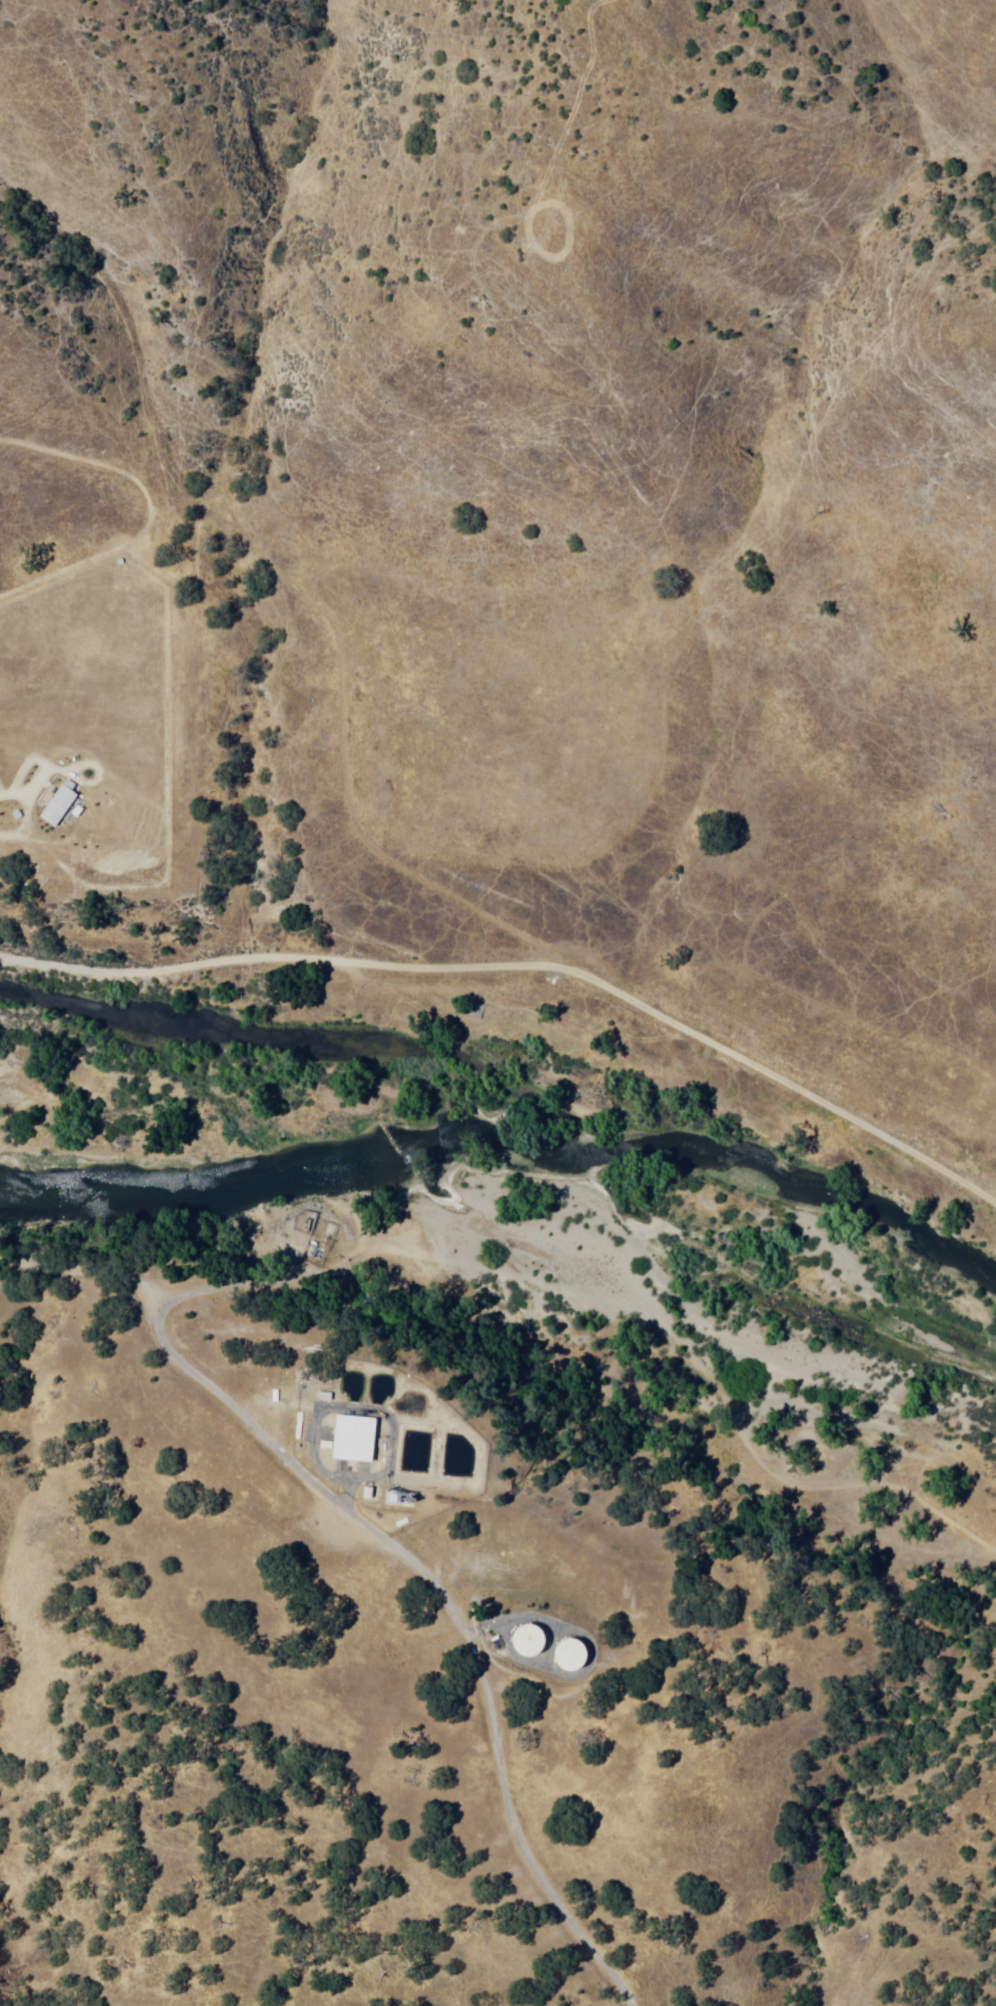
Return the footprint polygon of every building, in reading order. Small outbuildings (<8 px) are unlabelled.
[(337,1417),(378,1420),(374,1464),(333,1461),(334,1450),(321,1450),(322,1440),(336,1441),(337,1417)] [(538,1652),(530,1625),(506,1632),(514,1659),(538,1652)] [(548,1649),(561,1675),(583,1664),(570,1638),(548,1649)]
